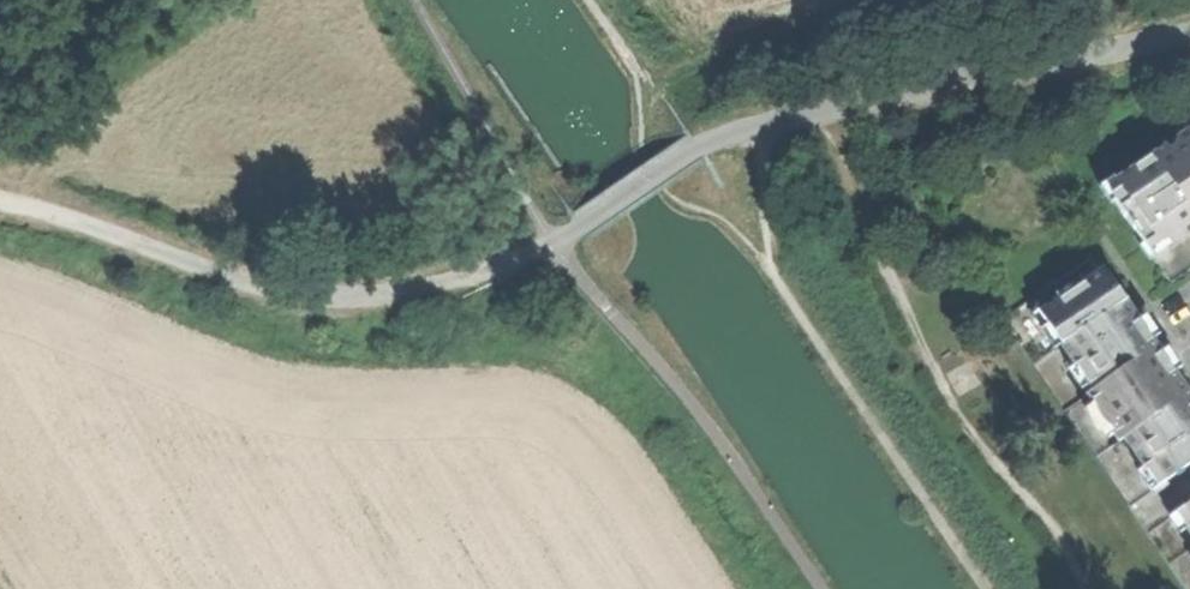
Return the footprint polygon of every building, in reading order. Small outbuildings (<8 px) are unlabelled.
[(1099,187),(1110,204),(1114,201),(1143,243),(1139,246),(1149,261),(1169,248),(1165,239),(1178,232),(1182,239),(1189,233),(1189,134),(1188,134),(1187,135),(1186,133),(1179,138),(1181,139),(1179,140),(1178,142),(1177,144),(1177,145),(1177,147),(1177,148),(1177,150),(1178,151),(1172,156),(1166,147),(1116,181),(1113,177),(1099,187)] [(1030,314),(1044,334),(1053,328),(1061,344),(1060,345),(1070,360),(1065,363),(1091,402),(1085,406),(1091,414),(1091,416),(1091,418),(1091,420),(1091,421),(1092,423),(1093,424),(1094,426),(1095,427),(1097,428),(1099,429),(1100,430),(1102,430),(1108,438),(1114,434),(1118,441),(1123,438),(1144,468),(1146,467),(1148,470),(1140,476),(1153,496),(1167,486),(1165,482),(1189,465),(1189,397),(1187,392),(1177,379),(1174,373),(1181,368),(1173,356),(1168,348),(1160,353),(1156,347),(1125,302),(1103,270),(1048,308),(1045,304),(1030,314)] [(1167,513),(1180,533),(1189,527),(1189,529),(1189,503),(1184,507),(1181,503),(1167,513)]
